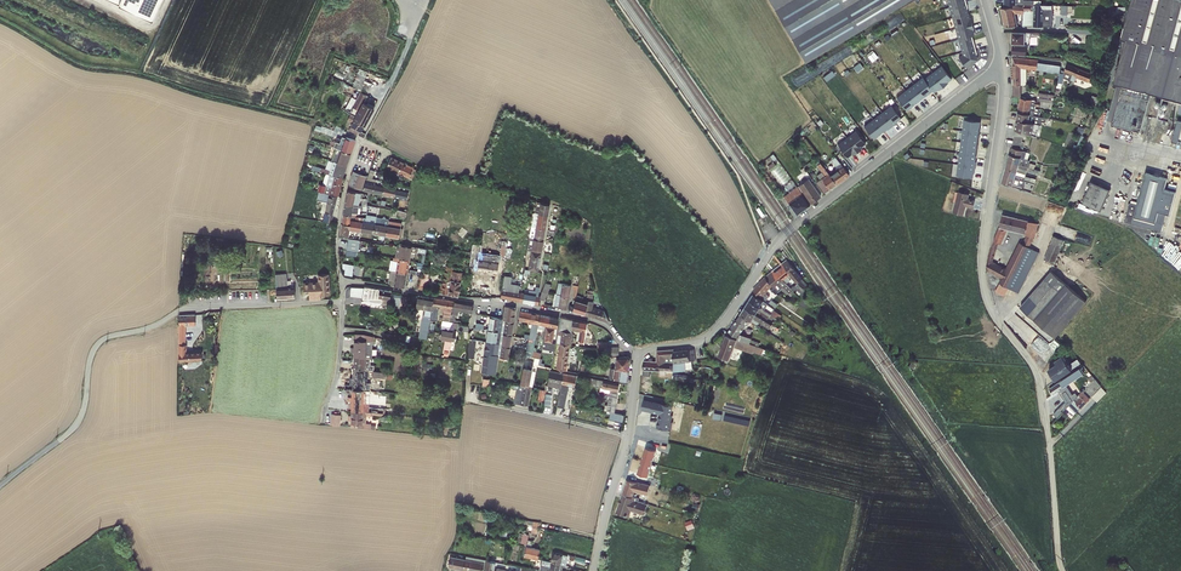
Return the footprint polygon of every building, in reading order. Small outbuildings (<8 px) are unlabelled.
[(153,17),(162,0),(115,0),(153,17)] [(805,61),(909,0),(769,0),(805,61)] [(978,62),(972,33),(973,33),(966,0),(944,0),(945,5),(951,4),(962,55),(961,55),(964,65),(978,62)] [(1004,4),(998,6),(1002,25),(1018,25),(1017,22),(1022,23),(1022,26),(1045,27),(1045,9),(1052,8),(1054,4),(1023,2),(1023,0),(1004,0),(1004,4)] [(1114,81),(1122,83),(1110,123),(1141,132),(1153,93),(1180,99),(1180,0),(1126,0),(1114,81)] [(1026,30),(1012,30),(1012,54),(1029,55),(1026,30)] [(1031,35),(1031,43),(1039,43),(1039,35),(1031,35)] [(1039,59),(1013,57),(1013,96),(1021,96),(1021,85),(1027,84),(1027,69),(1060,73),(1059,82),(1064,84),(1065,78),(1071,79),(1073,74),(1092,81),(1095,74),(1061,63),(1038,62),(1039,59)] [(905,109),(952,80),(943,65),(896,94),(905,109)] [(360,68),(354,86),(363,89),(368,71),(360,68)] [(361,136),(378,99),(365,93),(348,130),(361,136)] [(347,107),(352,110),(357,98),(352,96),(347,107)] [(1036,100),(1020,98),(1013,144),(1029,148),(1032,134),(1036,136),(1039,124),(1042,124),(1042,122),(1046,122),(1046,118),(1035,114),(1036,100)] [(894,106),(863,122),(871,137),(902,121),(894,106)] [(975,177),(981,120),(964,118),(958,176),(975,177)] [(1180,143),(1180,120),(1177,119),(1173,141),(1180,143)] [(835,139),(846,157),(866,145),(857,130),(840,140),(838,137),(835,139)] [(320,137),(319,141),(334,146),(334,147),(340,149),(340,147),(339,146),(335,144),(336,143),(332,141),(326,138),(320,137)] [(345,143),(342,150),(351,153),(356,140),(347,137),(345,143)] [(340,150),(342,150),(345,143),(337,140),(336,143),(335,144),(339,146),(340,147),(340,149),(340,150)] [(1007,153),(1001,180),(1013,184),(1016,177),(1023,180),(1029,160),(1025,157),(1027,152),(1013,147),(1011,153),(1007,153)] [(341,155),(338,162),(347,165),(351,153),(342,150),(341,155)] [(818,181),(824,192),(839,183),(851,176),(838,155),(832,158),(838,169),(830,174),(822,161),(818,164),(822,171),(818,174),(821,178),(818,181)] [(412,173),(414,174),(414,175),(417,170),(392,158),(388,166),(410,177),(412,173)] [(338,162),(334,175),(343,178),(347,165),(338,162)] [(1142,169),(1130,216),(1154,222),(1158,211),(1168,213),(1173,190),(1166,187),(1166,177),(1142,169)] [(367,176),(354,171),(352,177),(350,185),(362,190),(367,176)] [(333,180),(330,193),(338,196),(343,178),(334,175),(332,174),(330,179),(333,180)] [(372,179),(369,179),(368,181),(367,182),(364,190),(374,192),(376,183),(372,182),(373,178),(372,178),(372,179)] [(811,178),(784,194),(795,213),(822,197),(811,178)] [(386,182),(380,180),(378,180),(377,183),(376,183),(374,192),(383,194),(386,182)] [(318,183),(316,190),(320,191),(327,193),(327,191),(325,190),(327,182),(321,181),(320,184),(318,183)] [(1108,188),(1090,181),(1082,203),(1102,210),(1108,188)] [(397,185),(386,182),(383,194),(395,197),(397,188),(397,185)] [(397,188),(395,197),(407,199),(409,190),(397,188)] [(348,190),(346,204),(358,206),(361,193),(348,190)] [(971,193),(958,190),(952,212),(964,215),(967,206),(974,207),(976,200),(969,197),(971,193)] [(338,196),(330,193),(327,193),(320,191),(318,200),(324,201),(321,212),(324,212),(323,220),(331,221),(338,196)] [(540,209),(539,213),(549,215),(551,205),(541,203),(541,204),(539,203),(538,208),(540,209)] [(344,210),(344,215),(352,216),(352,214),(358,214),(359,206),(358,206),(346,204),(344,210)] [(537,227),(546,229),(549,215),(539,213),(536,213),(533,226),(537,227)] [(1039,223),(1002,213),(986,270),(1005,280),(1003,284),(1000,282),(994,291),(1005,296),(1009,288),(1019,292),(1039,252),(1030,246),(1039,223)] [(352,216),(344,215),(342,223),(351,225),(351,220),(355,220),(356,216),(357,216),(358,214),(352,214),(352,216)] [(361,231),(363,222),(363,220),(363,217),(357,216),(356,216),(355,220),(351,220),(351,225),(350,229),(355,230),(361,231)] [(361,231),(374,233),(376,217),(370,216),(369,223),(363,222),(361,231)] [(386,235),(389,221),(389,220),(376,217),(374,233),(386,235)] [(402,223),(389,221),(386,235),(401,237),(401,235),(402,234),(403,228),(401,228),(402,223)] [(350,229),(351,225),(342,223),(341,235),(349,236),(350,229)] [(546,229),(537,227),(537,228),(534,228),(532,234),(535,235),(534,238),(544,240),(546,229)] [(1064,239),(1053,235),(1044,258),(1054,263),(1064,239)] [(354,239),(349,238),(348,250),(356,252),(359,252),(361,240),(360,240),(354,239)] [(544,240),(534,238),(532,238),(530,248),(533,248),(533,249),(542,251),(544,240)] [(471,253),(450,249),(449,253),(456,254),(471,257),(469,268),(478,269),(477,270),(498,274),(499,262),(487,261),(487,257),(480,256),(481,246),(472,244),(471,253)] [(427,249),(402,245),(400,259),(409,260),(411,251),(426,254),(427,249)] [(538,272),(542,252),(532,251),(529,270),(538,272)] [(459,296),(463,273),(457,272),(453,271),(456,254),(449,253),(442,293),(459,296)] [(789,257),(763,276),(728,331),(737,337),(724,334),(719,356),(731,359),(734,347),(763,353),(765,348),(757,343),(754,343),(755,337),(745,334),(742,333),(748,323),(753,319),(759,323),(761,321),(771,327),(774,323),(775,317),(773,314),(779,303),(774,300),(779,293),(781,291),(786,294),(798,296),(809,288),(810,286),(789,257)] [(393,270),(407,273),(409,260),(400,259),(395,258),(394,258),(394,261),(395,261),(393,270)] [(354,264),(342,263),(343,269),(345,270),(345,275),(353,277),(354,264)] [(405,287),(407,273),(393,270),(390,285),(394,286),(405,287)] [(1019,306),(1055,337),(1086,301),(1051,270),(1019,306)] [(287,273),(276,274),(278,299),(295,297),(295,287),(287,287),(287,286),(288,286),(287,273)] [(330,295),(329,274),(319,275),(320,282),(313,282),(314,299),(320,298),(320,296),(330,295)] [(506,290),(507,277),(505,276),(501,298),(520,301),(521,293),(506,290)] [(559,283),(557,294),(561,294),(561,296),(569,298),(572,286),(559,283)] [(380,304),(389,305),(392,291),(365,286),(364,295),(382,297),(380,304)] [(529,294),(521,293),(520,301),(535,304),(539,304),(541,296),(537,295),(538,291),(529,290),(529,294)] [(557,294),(554,306),(567,308),(569,298),(561,296),(561,294),(557,294)] [(593,296),(593,295),(590,294),(588,303),(588,304),(586,314),(609,321),(605,311),(597,308),(593,307),(594,302),(593,301),(593,296)] [(432,309),(432,306),(434,298),(419,295),(417,307),(426,308),(424,315),(427,315),(426,320),(423,320),(420,338),(422,338),(427,339),(430,318),(432,309)] [(574,306),(573,310),(586,314),(588,304),(584,302),(584,297),(577,295),(576,299),(576,301),(574,306)] [(453,301),(434,298),(432,306),(452,309),(453,301)] [(474,305),(453,301),(452,309),(451,312),(450,321),(455,322),(455,320),(456,315),(458,316),(459,310),(473,313),(474,305)] [(503,320),(506,321),(514,322),(516,308),(506,306),(505,307),(504,319),(503,320)] [(538,328),(541,315),(521,312),(520,320),(533,323),(531,335),(525,334),(525,338),(530,339),(536,339),(537,336),(538,331),(538,328)] [(180,315),(180,326),(196,325),(196,314),(180,315)] [(541,315),(538,328),(544,329),(545,324),(548,325),(550,317),(541,315)] [(502,331),(502,330),(503,320),(504,319),(491,317),(489,330),(502,331)] [(560,319),(550,317),(548,325),(548,327),(555,328),(558,329),(560,319)] [(562,317),(559,330),(572,332),(572,330),(578,331),(579,331),(580,321),(563,318),(562,317)] [(450,350),(451,344),(452,337),(452,336),(455,327),(458,327),(459,323),(455,322),(450,321),(445,321),(443,320),(442,324),(441,323),(441,324),(450,326),(449,331),(441,330),(439,339),(445,340),(444,342),(443,349),(450,350)] [(502,331),(501,332),(512,334),(514,322),(506,321),(504,331),(502,330),(502,331)] [(587,322),(580,321),(579,331),(580,331),(579,343),(585,344),(588,322),(587,322)] [(180,329),(180,343),(189,343),(189,325),(180,326),(180,329)] [(552,347),(555,328),(548,327),(547,327),(544,345),(552,347)] [(502,331),(489,330),(487,342),(500,344),(501,332),(502,331)] [(562,335),(561,343),(570,345),(572,332),(559,330),(559,335),(562,335)] [(1031,336),(1045,349),(1051,344),(1037,331),(1031,336)] [(385,332),(385,338),(399,340),(400,335),(385,332)] [(501,332),(500,344),(500,345),(510,347),(512,334),(501,332)] [(369,358),(370,358),(371,341),(355,340),(355,348),(352,348),(352,353),(355,353),(354,358),(365,358),(369,358)] [(485,354),(498,356),(500,345),(500,344),(487,342),(485,354)] [(180,343),(181,366),(203,365),(202,351),(191,352),(190,343),(180,343)] [(566,371),(570,345),(561,343),(557,369),(565,371),(566,371)] [(500,345),(498,356),(498,357),(508,359),(510,347),(500,345)] [(691,349),(657,349),(657,360),(644,360),(644,375),(651,375),(651,370),(661,370),(661,376),(674,376),(674,370),(691,370),(691,349)] [(1048,368),(1055,379),(1072,368),(1062,355),(1054,360),(1056,363),(1048,368)] [(631,359),(629,356),(619,357),(618,357),(616,369),(611,368),(610,378),(628,382),(631,359)] [(365,370),(365,358),(354,358),(354,369),(365,370)] [(1071,363),(1073,367),(1081,362),(1079,358),(1071,363)] [(534,361),(529,361),(529,362),(525,362),(521,385),(529,386),(534,361)] [(1079,367),(1048,386),(1053,394),(1060,390),(1065,401),(1051,416),(1058,422),(1066,413),(1073,417),(1102,386),(1094,378),(1074,399),(1067,386),(1084,372),(1079,367)] [(364,391),(365,370),(354,369),(353,385),(346,385),(345,389),(353,390),(364,391)] [(562,384),(565,374),(551,372),(548,386),(561,389),(562,384)] [(578,376),(565,374),(562,384),(575,387),(578,376)] [(611,390),(607,411),(615,413),(619,394),(618,394),(620,384),(593,379),(592,381),(598,382),(596,387),(611,390)] [(520,385),(513,383),(513,388),(517,389),(515,403),(529,406),(531,387),(520,385)] [(563,385),(558,406),(564,407),(569,391),(570,387),(563,385)] [(353,390),(353,397),(353,401),(352,411),(363,411),(372,412),(376,413),(377,405),(364,403),(364,391),(353,390)] [(546,394),(544,408),(550,409),(552,395),(546,394)] [(647,396),(644,400),(642,410),(659,415),(657,428),(668,431),(676,402),(647,396)] [(363,411),(352,411),(352,417),(350,417),(350,420),(352,420),(352,427),(371,429),(372,424),(372,423),(366,422),(366,416),(372,416),(372,414),(372,412),(363,411)] [(722,419),(722,412),(715,411),(714,418),(722,419)] [(332,415),(331,425),(341,426),(342,416),(332,415)] [(666,442),(635,436),(632,447),(663,454),(664,452),(668,453),(669,446),(665,446),(666,442)] [(653,454),(642,452),(639,465),(647,466),(648,462),(651,462),(653,454)] [(637,483),(627,479),(623,494),(633,497),(637,483)] [(650,485),(638,483),(637,488),(648,491),(650,485)] [(636,498),(622,495),(616,513),(630,518),(632,511),(644,516),(648,504),(635,501),(636,498)] [(689,529),(696,526),(693,519),(686,522),(689,529)] [(534,522),(527,520),(526,524),(533,526),(532,532),(538,533),(539,528),(540,528),(541,523),(534,522)] [(524,556),(532,557),(538,559),(540,550),(531,547),(533,542),(528,541),(529,535),(524,534),(522,543),(527,544),(524,556)] [(551,562),(551,563),(561,566),(566,567),(568,556),(553,552),(551,562)] [(468,570),(471,570),(483,570),(485,560),(466,556),(466,560),(465,564),(469,565),(468,570)] [(466,560),(451,557),(449,567),(466,570),(467,570),(468,570),(469,565),(465,564),(466,560)] [(538,570),(540,559),(538,559),(532,557),(531,560),(529,569),(538,570)] [(505,564),(487,560),(485,570),(507,570),(508,565),(509,564),(505,564)]
